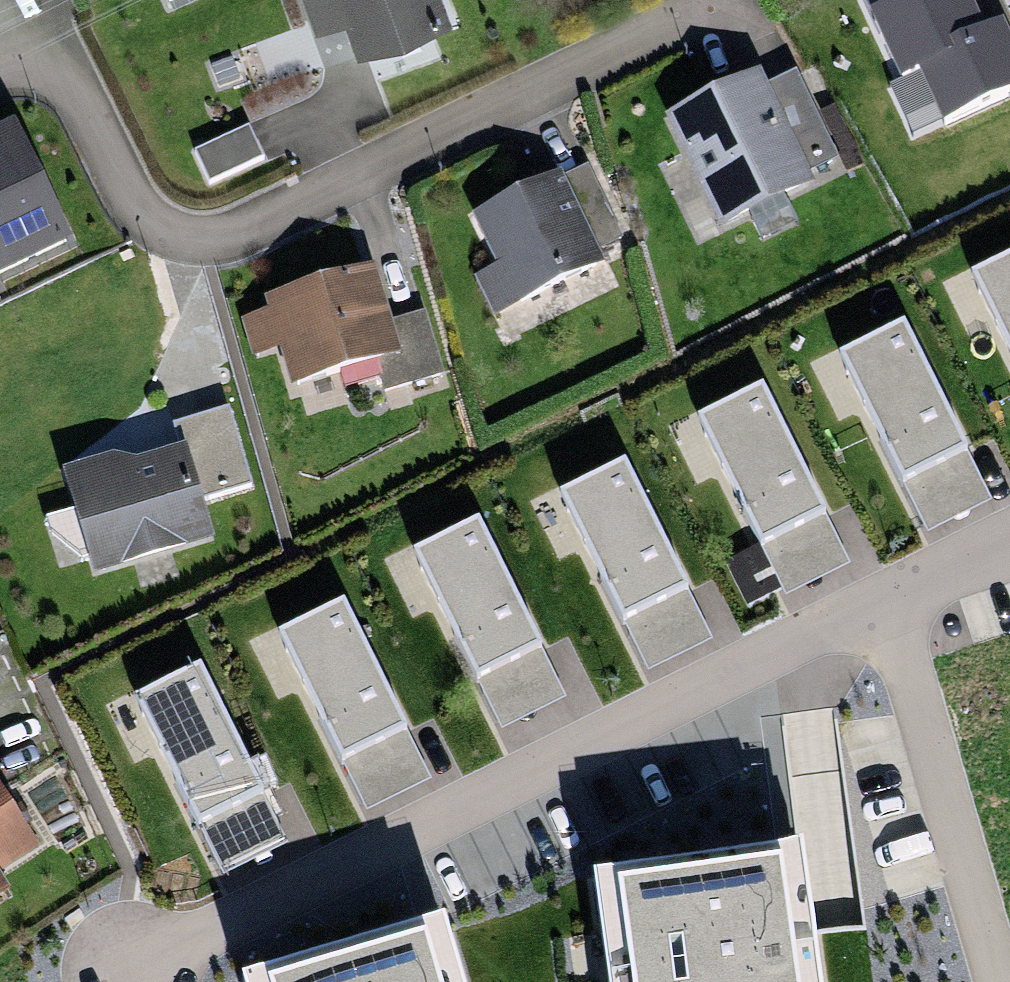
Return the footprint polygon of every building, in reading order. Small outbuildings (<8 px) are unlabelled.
[(338,10),(361,1),(371,30),(452,0),(334,0),(338,10)] [(890,11),(919,81),(937,73),(963,134),(1009,115),(1009,28),(995,34),(980,0),(916,0),(890,11)] [(841,206),(778,80),(671,132),(734,258),(841,206)] [(32,94),(0,109),(0,269),(95,222),(32,94)] [(273,112),(218,131),(232,171),(287,152),(273,112)] [(636,276),(595,176),(471,226),(511,326),(636,276)] [(992,262),(1009,304),(1009,254),(992,262)] [(427,373),(403,283),(283,315),(306,405),(427,373)] [(862,334),(943,524),(1009,495),(1009,484),(932,304),(862,334)] [(792,367),(722,397),(803,586),(874,556),(792,367)] [(268,493),(247,417),(180,435),(188,464),(86,492),(113,591),(238,557),(224,505),(268,493)] [(660,437),(590,468),(671,657),(742,627),(660,437)] [(518,496),(447,526),(529,715),(600,685),(518,496)] [(380,572),(309,603),(391,792),(462,762),(380,572)] [(240,639),(169,670),(251,859),(322,828),(240,639)] [(38,881),(0,821),(0,904),(38,881)] [(591,864),(606,981),(814,981),(796,838),(591,864)] [(233,965),(237,981),(459,981),(440,910),(233,965)]
